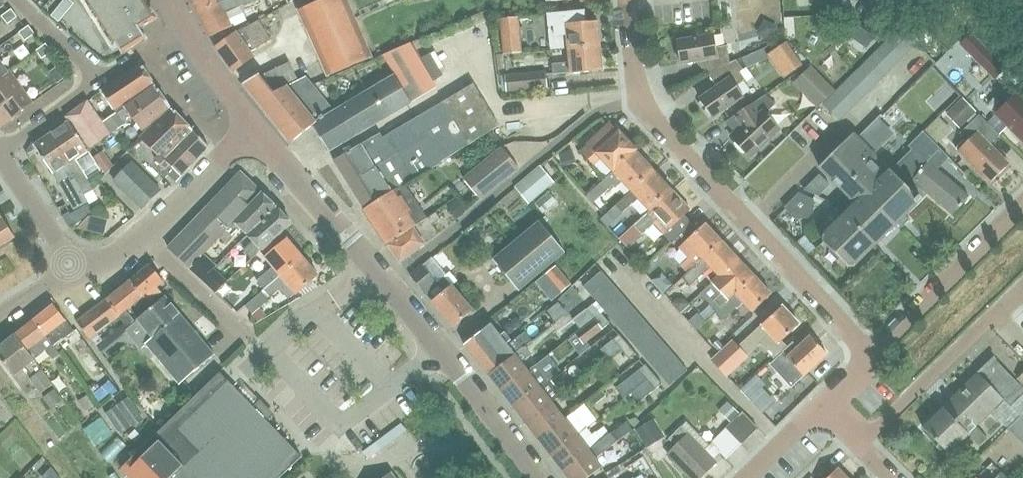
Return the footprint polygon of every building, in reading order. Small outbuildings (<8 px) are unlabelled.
[(51,16),(59,23),(74,4),(69,0),(64,0),(51,16)] [(121,54),(145,39),(139,29),(156,19),(144,0),(87,0),(93,10),(91,12),(93,16),(95,14),(103,26),(100,28),(103,31),(105,30),(112,42),(110,43),(112,46),(115,44),(121,54)] [(195,5),(210,38),(222,32),(231,26),(224,11),(257,0),(205,0),(195,5)] [(372,57),(347,0),(323,0),(299,10),(327,77),(372,57)] [(787,38),(783,2),(763,4),(766,40),(787,38)] [(8,24),(18,17),(12,9),(2,16),(8,24)] [(585,10),(549,14),(552,50),(569,48),(569,49),(601,46),(599,21),(586,22),(585,10)] [(523,52),(519,17),(500,19),(503,54),(523,52)] [(271,40),(269,38),(259,20),(236,34),(215,49),(233,73),(254,58),(250,52),(271,40)] [(25,41),(35,34),(29,26),(19,33),(25,41)] [(892,35),(908,51),(916,44),(900,28),(892,35)] [(826,34),(813,48),(841,76),(855,62),(826,34)] [(730,63),(727,46),(716,48),(713,35),(677,41),(681,64),(703,60),(707,74),(719,69),(730,63)] [(908,51),(892,35),(885,43),(900,59),(908,51)] [(1005,69),(971,35),(961,44),(995,79),(1005,69)] [(444,40),(428,45),(432,59),(448,55),(444,40)] [(786,41),(772,51),(789,75),(803,66),(786,41)] [(42,59),(52,52),(46,43),(36,51),(42,59)] [(900,59),(885,43),(877,51),(893,66),(900,59)] [(333,112),(312,125),(313,126),(328,152),(411,103),(433,90),(436,88),(411,44),(382,56),(394,76),(334,111),(333,112)] [(959,44),(949,53),(959,64),(969,54),(959,44)] [(601,46),(569,49),(570,63),(553,64),(554,74),(571,73),(603,70),(601,46)] [(869,58),(885,74),(893,66),(877,51),(869,58)] [(885,74),(869,58),(862,66),(877,82),(885,74)] [(288,60),(263,73),(277,91),(298,80),(288,60)] [(737,60),(730,63),(719,69),(707,74),(718,86),(700,99),(713,118),(743,97),(736,86),(745,80),(740,72),(743,70),(737,60)] [(60,65),(51,72),(59,83),(68,76),(60,65)] [(141,65),(101,92),(116,113),(155,87),(141,65)] [(836,90),(811,65),(800,76),(824,102),(836,90)] [(877,82),(862,66),(854,73),(870,89),(877,82)] [(3,105),(13,118),(33,103),(9,70),(6,73),(0,77),(0,108),(3,105)] [(261,70),(244,84),(288,139),(291,144),(313,126),(312,125),(333,112),(334,111),(305,76),(298,80),(277,91),(263,73),(261,70)] [(507,92),(547,88),(545,72),(505,76),(507,92)] [(870,89),(854,73),(846,81),(862,97),(870,89)] [(862,97),(846,81),(839,88),(855,104),(862,97)] [(443,102),(419,117),(382,138),(380,134),(334,160),(365,209),(404,185),(500,126),(473,83),(443,102)] [(142,130),(172,108),(155,87),(103,123),(111,134),(127,124),(122,117),(125,114),(127,116),(130,114),(142,130)] [(847,112),(855,104),(839,88),(831,96),(847,112)] [(766,95),(744,109),(752,119),(732,137),(749,156),(779,129),(765,114),(776,105),(766,95)] [(1016,95),(996,114),(1022,141),(1022,101),(1016,95)] [(839,119),(847,112),(831,96),(824,103),(839,119)] [(963,98),(946,114),(959,128),(976,112),(963,98)] [(88,101),(66,118),(69,121),(89,150),(110,135),(88,101)] [(171,110),(129,151),(157,180),(162,175),(170,167),(164,160),(193,132),(171,110)] [(1000,135),(979,114),(960,133),(968,141),(958,150),(989,182),(1009,163),(990,144),(1000,135)] [(69,121),(47,136),(74,173),(72,175),(76,180),(88,202),(89,204),(99,199),(77,158),(89,150),(69,121)] [(637,150),(619,131),(619,132),(610,123),(587,144),(588,145),(580,153),(593,166),(601,158),(613,172),(635,151),(637,150)] [(910,182),(906,187),(919,200),(927,193),(953,215),(969,196),(939,170),(936,167),(947,156),(922,131),(921,132),(923,133),(910,146),(914,149),(898,165),(912,179),(911,180),(912,181),(910,182)] [(170,167),(162,175),(165,178),(168,175),(175,182),(180,176),(180,175),(208,147),(193,132),(164,160),(170,167)] [(853,133),(819,167),(849,197),(859,187),(896,224),(900,227),(901,227),(899,226),(906,219),(908,220),(904,215),(919,200),(906,187),(853,133)] [(47,136),(34,146),(53,174),(63,191),(73,210),(88,202),(76,180),(72,175),(74,173),(47,136)] [(464,179),(480,199),(519,168),(503,148),(464,179)] [(104,151),(95,157),(107,174),(114,166),(104,151)] [(635,151),(613,172),(598,187),(604,194),(613,186),(616,189),(623,182),(631,192),(654,171),(635,151)] [(571,152),(560,155),(563,166),(574,163),(571,152)] [(142,210),(161,191),(132,164),(114,183),(142,210)] [(514,188),(528,204),(554,183),(540,167),(514,188)] [(631,192),(625,197),(616,206),(622,213),(638,199),(650,211),(672,190),(654,171),(631,192)] [(169,250),(189,269),(203,254),(220,239),(219,238),(258,195),(238,175),(205,208),(208,210),(169,250)] [(417,224),(426,217),(404,185),(365,209),(388,244),(418,226),(417,224)] [(858,206),(847,217),(874,245),(896,224),(859,187),(849,197),(858,206)] [(596,188),(587,196),(594,203),(603,195),(596,188)] [(650,211),(634,226),(643,235),(658,220),(668,231),(665,235),(672,243),(694,223),(686,215),(691,210),(672,190),(650,211)] [(258,195),(219,238),(220,239),(226,245),(239,232),(242,230),(248,236),(276,209),(277,208),(261,192),(258,195)] [(813,201),(798,195),(787,206),(797,216),(805,214),(811,209),(813,201)] [(457,201),(447,208),(456,219),(465,211),(457,201)] [(88,205),(70,214),(75,223),(93,214),(88,205)] [(291,223),(276,209),(248,236),(254,243),(245,251),(251,259),(260,251),(280,233),(291,223)] [(418,226),(388,244),(400,262),(438,233),(432,224),(440,219),(435,211),(426,217),(417,224),(418,226)] [(16,237),(0,213),(0,247),(16,237)] [(847,217),(845,214),(823,236),(823,242),(847,266),(853,266),(874,245),(847,217)] [(90,216),(78,229),(105,236),(108,220),(90,216)] [(536,219),(490,258),(516,289),(562,250),(536,219)] [(705,224),(679,248),(689,259),(682,265),(688,272),(721,241),(705,224)] [(258,281),(264,288),(302,256),(286,238),(285,238),(280,233),(260,251),(265,256),(264,256),(274,267),(258,281)] [(804,237),(797,244),(808,257),(816,250),(804,237)] [(710,268),(719,277),(738,259),(721,241),(688,272),(688,273),(683,278),(691,286),(710,268)] [(918,248),(911,255),(922,266),(929,260),(918,248)] [(215,265),(203,254),(189,269),(200,279),(212,269),(215,265)] [(289,299),(296,294),(318,275),(302,256),(264,288),(271,296),(280,288),(289,299)] [(714,300),(720,307),(754,276),(738,259),(719,277),(712,283),(721,293),(714,300)] [(162,292),(157,287),(164,281),(149,264),(129,280),(143,297),(145,299),(149,303),(162,292)] [(422,265),(409,276),(420,288),(424,293),(452,326),(471,310),(443,277),(437,283),(436,282),(422,265)] [(555,267),(546,274),(563,293),(572,285),(555,267)] [(212,269),(200,279),(215,292),(227,281),(212,269)] [(582,288),(590,297),(608,281),(600,272),(582,288)] [(656,278),(653,281),(664,294),(668,291),(674,285),(662,273),(656,278)] [(771,294),(754,276),(720,307),(728,315),(735,308),(736,309),(743,303),(752,312),(771,294)] [(129,280),(106,300),(119,316),(134,304),(140,311),(149,303),(145,299),(143,297),(129,280)] [(590,297),(598,306),(616,290),(608,281),(590,297)] [(624,299),(616,290),(598,306),(606,315),(624,299)] [(262,292),(246,306),(253,314),(269,301),(262,292)] [(676,300),(673,303),(681,312),(684,309),(689,304),(681,295),(676,300)] [(164,296),(137,319),(124,330),(141,349),(146,345),(180,384),(215,355),(164,296)] [(606,315),(614,324),(632,308),(624,299),(606,315)] [(119,316),(106,300),(78,322),(92,339),(119,316)] [(593,304),(573,321),(581,331),(594,319),(601,314),(593,304)] [(33,321),(54,348),(74,332),(53,306),(33,321)] [(778,344),(799,325),(782,306),(743,342),(751,351),(769,334),(778,344)] [(632,308),(614,324),(622,332),(640,317),(632,308)] [(545,313),(537,319),(545,329),(553,322),(545,313)] [(609,323),(601,314),(594,319),(603,329),(609,323)] [(692,319),(689,322),(692,325),(696,330),(699,327),(705,322),(698,314),(692,319)] [(622,332),(630,341),(648,326),(640,317),(622,332)] [(595,320),(576,335),(583,344),(602,329),(595,320)] [(54,348),(33,321),(15,335),(53,385),(53,384),(37,362),(40,360),(37,356),(45,350),(52,360),(59,354),(54,348)] [(488,375),(531,341),(524,332),(507,345),(490,324),(464,345),(488,375)] [(648,326),(630,341),(638,350),(656,334),(648,326)] [(723,333),(714,341),(720,347),(723,351),(732,343),(723,333)] [(617,353),(621,350),(627,344),(619,334),(609,343),(617,353)] [(638,350),(646,359),(664,343),(656,334),(638,350)] [(25,366),(33,377),(31,379),(41,393),(53,385),(15,335),(0,346),(0,354),(18,377),(22,374),(19,371),(25,366)] [(576,335),(569,341),(576,350),(583,344),(576,335)] [(102,357),(111,351),(100,336),(92,342),(102,357)] [(784,351),(769,365),(791,389),(804,376),(827,354),(810,337),(789,356),(784,351)] [(531,341),(488,375),(501,392),(528,371),(515,354),(516,353),(515,353),(531,341)] [(726,377),(747,357),(733,341),(732,343),(723,351),(711,361),(726,377)] [(654,368),(672,352),(664,343),(646,359),(654,368)] [(627,344),(621,350),(629,359),(636,353),(627,344)] [(654,368),(661,377),(679,361),(672,352),(654,368)] [(923,428),(949,454),(969,435),(980,446),(988,438),(976,426),(990,413),(1002,425),(1016,412),(1011,407),(1022,395),(1022,390),(994,358),(979,374),(978,373),(942,408),(942,409),(923,428)] [(687,370),(679,361),(661,377),(670,386),(687,370)] [(646,364),(616,389),(624,398),(632,392),(654,374),(646,364)] [(528,371),(501,392),(514,408),(540,387),(548,381),(536,365),(528,371)] [(220,372),(121,468),(131,477),(280,477),(302,457),(220,372)] [(654,374),(632,392),(640,402),(663,384),(654,374)] [(514,408),(526,424),(553,403),(552,402),(562,395),(550,380),(548,381),(540,387),(514,408)] [(110,381),(102,388),(110,398),(119,392),(110,381)] [(746,386),(741,391),(747,397),(752,393),(746,386)] [(602,390),(589,400),(593,405),(606,395),(602,390)] [(44,398),(52,409),(62,402),(54,391),(44,398)] [(148,392),(140,398),(149,410),(157,403),(148,392)] [(85,412),(94,406),(87,396),(78,402),(85,412)] [(132,426),(141,418),(126,398),(117,405),(132,426)] [(728,402),(719,411),(731,423),(734,421),(740,415),(728,402)] [(553,403),(526,424),(539,440),(565,419),(553,403)] [(764,405),(759,410),(764,415),(769,410),(764,405)] [(106,414),(121,434),(131,427),(117,407),(106,414)] [(539,440),(551,456),(587,427),(575,411),(565,419),(539,440)] [(740,415),(734,421),(749,437),(758,428),(742,412),(740,415)] [(1008,429),(1022,444),(1022,413),(1008,429)] [(95,415),(79,425),(90,442),(106,432),(95,415)] [(656,421),(637,432),(648,450),(666,439),(656,421)] [(749,437),(734,421),(731,423),(726,428),(741,444),(749,437)] [(564,472),(569,477),(590,477),(603,467),(597,459),(633,431),(626,422),(590,451),(564,472)] [(716,463),(704,451),(708,446),(685,422),(668,439),(675,447),(668,455),(690,477),(701,477),(716,463)] [(734,451),(741,444),(726,428),(718,435),(734,451)] [(104,463),(120,446),(109,435),(93,452),(104,463)] [(578,435),(551,456),(564,472),(590,451),(579,436),(578,435)] [(734,451),(718,435),(711,443),(726,459),(734,451)] [(360,437),(347,447),(356,459),(369,449),(360,437)] [(838,468),(828,477),(847,477),(838,468)]
